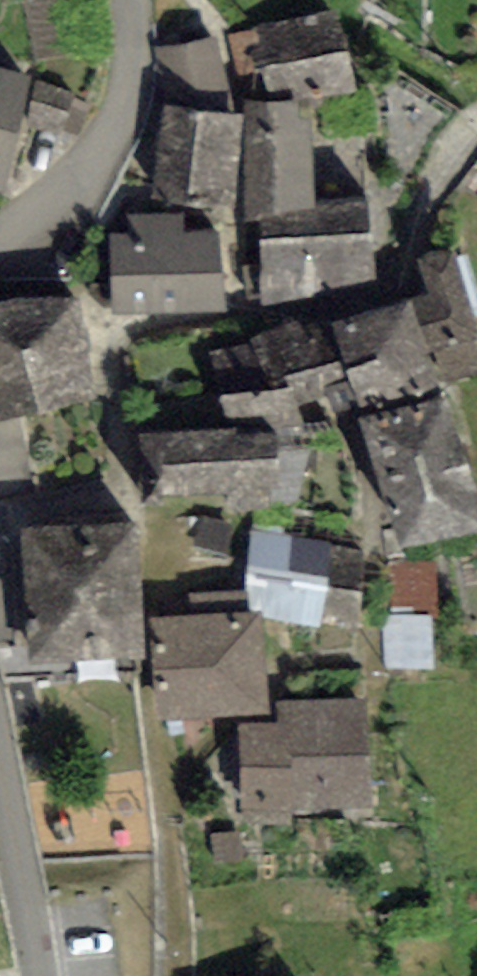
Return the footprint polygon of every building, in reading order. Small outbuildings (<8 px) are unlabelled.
[(69,0),(36,0),(44,52),(76,48),(69,0)] [(336,19),(251,41),(265,96),(350,74),(336,19)] [(3,176),(33,66),(0,58),(0,175),(3,176)] [(306,97),(250,100),(257,210),(313,206),(306,97)] [(239,107),(165,99),(154,193),(228,201),(239,107)] [(367,207),(259,221),(266,299),(375,275),(367,207)] [(218,217),(109,225),(115,302),(223,295),(218,217)] [(333,312),(359,398),(476,363),(476,324),(453,243),(418,253),(427,284),(333,312)] [(0,304),(0,411),(99,386),(73,285),(0,304)] [(363,410),(401,541),(476,519),(476,479),(450,385),(363,410)] [(275,421),(140,426),(143,492),(225,488),(226,505),(269,503),(268,485),(277,484),(275,421)] [(137,517),(20,524),(28,657),(144,650),(137,517)] [(365,545),(254,530),(243,603),(355,619),(365,545)] [(396,558),(398,605),(446,603),(444,556),(396,558)] [(256,607),(150,619),(161,716),(266,705),(256,607)] [(394,663),(439,663),(439,607),(394,608),(394,663)] [(276,718),(236,720),(240,827),(292,825),(292,807),(367,805),(363,698),(276,701),(276,718)]
